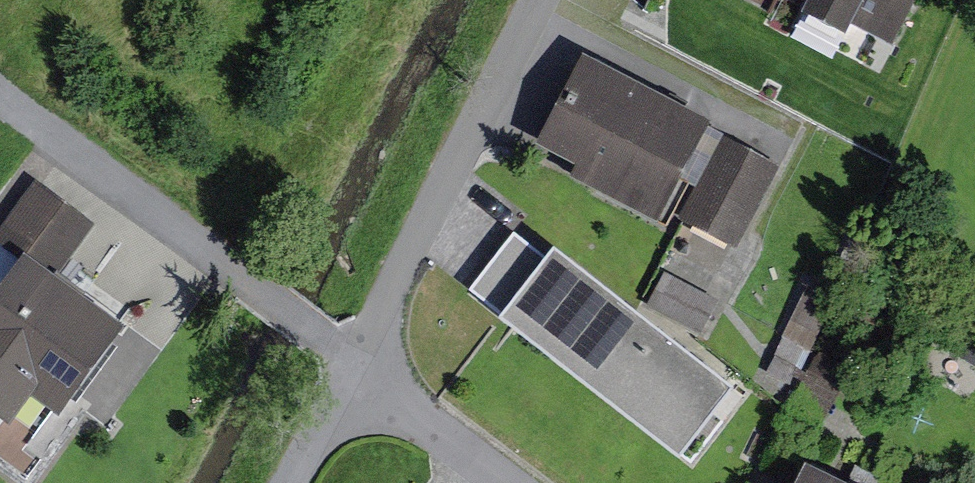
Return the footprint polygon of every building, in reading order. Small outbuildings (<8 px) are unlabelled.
[(893,38),(911,0),(812,0),(893,38)] [(711,120),(597,58),(547,149),(661,211),(711,120)] [(783,166),(739,139),(694,210),(738,237),(783,166)] [(106,219),(42,176),(5,231),(31,254),(67,278),(106,219)] [(478,286),(509,311),(553,254),(522,229),(478,286)] [(504,317),(684,457),(739,386),(559,247),(553,254),(509,311),(504,317)] [(67,278),(31,254),(0,298),(0,398),(11,382),(62,418),(129,321),(67,278)] [(725,301),(676,274),(660,303),(709,330),(725,301)] [(812,465),(802,482),(845,482),(812,465)]
